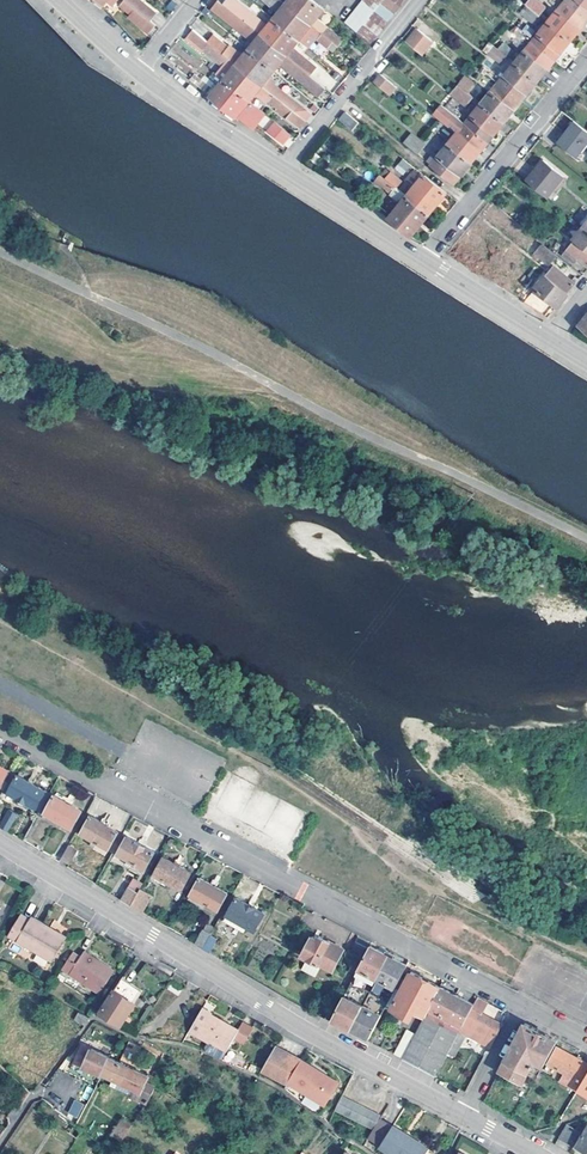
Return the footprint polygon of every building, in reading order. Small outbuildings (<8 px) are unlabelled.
[(129,2),(154,22),(160,15),(144,2),(143,4),(139,0),(130,0),(129,2)] [(227,5),(221,0),(220,0),(214,8),(258,43),(252,51),(264,61),(277,46),(227,5)] [(277,46),(289,31),(277,21),(271,28),(238,0),(231,0),(227,5),(277,46)] [(289,31),(302,15),(283,0),(269,0),(284,12),(277,21),(289,31)] [(302,15),(314,0),(283,0),(302,15)] [(314,25),(327,10),(314,0),(302,15),(314,25)] [(379,11),(365,0),(359,7),(373,18),(379,11)] [(379,0),(365,0),(379,11),(384,4),(379,0)] [(406,10),(395,0),(388,0),(384,4),(400,17),(406,10)] [(412,3),(409,0),(395,0),(406,10),(412,3)] [(586,18),(586,0),(570,0),(568,3),(586,18)] [(129,2),(129,1),(124,7),(133,14),(131,17),(151,35),(158,26),(154,22),(129,2)] [(574,41),(586,24),(586,18),(568,3),(552,23),(574,41)] [(394,24),(400,17),(384,4),(379,11),(394,24)] [(546,18),(531,5),(524,13),(540,26),(546,18)] [(373,18),(359,7),(353,15),(367,26),(373,18)] [(388,31),(394,24),(379,11),(373,18),(388,31)] [(302,15),(289,31),(302,41),(311,49),(320,37),(324,33),(314,25),(302,15)] [(361,33),(367,26),(353,15),(348,22),(361,33)] [(373,18),(367,26),(380,37),(382,38),(388,31),(373,18)] [(574,41),(552,23),(535,43),(557,61),(574,41)] [(367,26),(361,33),(374,43),(380,37),(367,26)] [(331,29),(326,35),(334,42),(341,47),(342,48),(347,42),(331,29)] [(434,41),(419,30),(409,43),(423,54),(434,41)] [(223,62),(228,56),(227,56),(211,42),(197,31),(193,37),(223,62)] [(302,41),(289,31),(277,46),(289,56),(294,50),(302,41)] [(252,76),(264,61),(252,51),(247,57),(233,47),(232,48),(216,35),(211,42),(227,56),(228,56),(233,61),(252,76)] [(330,47),(334,42),(326,35),(323,39),(322,41),(330,47)] [(341,47),(334,42),(330,47),(337,53),(341,47)] [(507,43),(502,50),(511,58),(517,51),(507,43)] [(535,43),(518,64),(540,81),(548,72),(557,61),(535,43)] [(310,73),(301,66),(289,56),(277,46),(264,61),(277,71),(283,64),(324,97),(329,89),(310,73)] [(389,61),(398,61),(398,47),(389,48),(389,61)] [(506,64),(511,58),(502,50),(499,48),(494,55),(506,64)] [(294,50),(289,56),(301,66),(306,60),(294,50)] [(233,61),(228,56),(223,62),(228,67),(233,61)] [(306,60),(301,66),(310,73),(315,67),(306,60)] [(239,92),(252,76),(233,61),(228,67),(227,68),(234,73),(227,81),(239,92)] [(277,71),(264,61),(252,76),(302,117),(307,111),(270,80),(277,71)] [(518,64),(502,84),(524,102),(540,81),(518,64)] [(215,87),(198,73),(193,79),(210,93),(215,87)] [(239,92),(252,101),(258,94),(270,103),(271,102),(280,109),(278,111),(302,130),(308,123),(302,117),(252,76),(239,92)] [(401,89),(384,76),(377,85),(394,98),(401,89)] [(462,86),(476,97),(484,88),(470,76),(462,86)] [(224,84),(220,81),(215,87),(210,93),(214,96),(224,84)] [(227,107),(239,92),(227,81),(224,84),(214,96),(227,107)] [(524,102),(502,84),(485,104),(507,122),(524,102)] [(476,97),(462,86),(462,85),(455,94),(469,107),(477,98),(476,97)] [(239,92),(227,107),(238,116),(239,114),(256,128),(267,114),(252,101),(239,92)] [(490,143),(507,122),(485,104),(468,125),(490,143)] [(474,163),(490,143),(468,125),(445,106),(438,115),(461,134),(452,145),(474,163)] [(363,123),(349,112),(343,120),(356,131),(363,123)] [(577,119),(561,140),(580,156),(586,147),(586,128),(577,119)] [(293,135),(277,123),(271,132),(285,143),(293,135)] [(430,145),(416,134),(408,144),(422,155),(430,145)] [(457,184),(474,163),(452,145),(443,156),(435,166),(457,184)] [(443,156),(438,153),(431,162),(435,166),(443,156)] [(416,167),(406,158),(401,163),(412,172),(416,167)] [(566,179),(545,161),(529,180),(550,198),(555,192),(566,179)] [(410,197),(432,214),(449,193),(427,176),(424,173),(413,187),(416,189),(410,197)] [(395,174),(390,180),(399,188),(404,182),(395,174)] [(570,181),(566,179),(555,192),(559,195),(570,181)] [(399,188),(390,180),(385,186),(394,194),(399,188)] [(415,235),(432,214),(410,197),(405,203),(403,201),(400,204),(402,206),(393,217),(415,235)] [(565,254),(578,265),(583,259),(586,262),(586,229),(565,254)] [(560,255),(547,245),(540,253),(553,264),(560,255)] [(574,281),(556,267),(539,288),(561,306),(572,292),(578,285),(577,284),(574,281)] [(0,766),(0,789),(2,790),(12,773),(0,766)] [(2,790),(38,811),(48,793),(12,773),(2,790)] [(81,811),(48,793),(38,811),(36,815),(42,817),(43,814),(71,829),(81,811)] [(11,804),(0,822),(0,828),(5,831),(18,808),(11,804)] [(117,832),(89,816),(79,834),(90,840),(107,849),(111,851),(121,835),(116,832),(117,832)] [(153,852),(126,837),(116,854),(143,869),(153,852)] [(107,849),(90,840),(87,844),(104,854),(107,849)] [(75,851),(67,847),(60,860),(68,865),(75,851)] [(189,872),(162,857),(152,875),(180,890),(189,872)] [(226,893),(199,878),(190,896),(205,904),(217,910),(226,893)] [(129,905),(138,888),(130,883),(120,900),(129,905)] [(150,894),(138,888),(129,905),(140,912),(150,894)] [(205,904),(190,896),(187,900),(202,909),(205,904)] [(263,914),(235,899),(226,916),(247,927),(254,931),(263,914)] [(71,933),(33,915),(32,919),(24,915),(13,937),(59,959),(71,933)] [(247,927),(226,916),(223,922),(244,933),(247,927)] [(201,948),(210,933),(214,927),(207,923),(194,944),(201,948)] [(218,938),(210,933),(201,948),(209,953),(218,938)] [(354,975),(354,974),(358,968),(369,946),(371,943),(357,936),(350,949),(358,952),(347,972),(354,975)] [(316,939),(311,937),(301,955),(332,971),(343,949),(318,937),(316,939)] [(376,978),(388,956),(369,946),(358,968),(376,978)] [(103,956),(88,947),(86,952),(78,947),(68,965),(106,988),(120,965),(103,955),(103,956)] [(32,959),(34,953),(20,948),(18,954),(32,959)] [(406,965),(388,956),(376,978),(394,988),(406,965)] [(424,1016),(428,1008),(439,987),(411,972),(401,991),(391,1009),(411,1019),(415,1011),(424,1016)] [(357,979),(352,977),(350,982),(366,990),(369,984),(358,978),(357,979)] [(140,993),(121,979),(107,998),(99,1010),(119,1024),(140,993)] [(349,1028),(361,1006),(357,1003),(363,992),(365,992),(366,990),(350,982),(331,1017),(349,1028)] [(439,987),(428,1008),(434,1011),(431,1017),(446,1025),(445,1028),(457,1034),(458,1030),(472,1004),(439,987)] [(394,988),(387,1001),(385,1006),(391,1009),(401,991),(394,988)] [(368,997),(385,1006),(387,1001),(370,992),(368,997)] [(472,1004),(458,1030),(488,1047),(500,1025),(480,1013),(485,1002),(476,997),(472,1004)] [(213,1007),(204,1002),(188,1023),(226,1046),(234,1032),(243,1038),(252,1022),(243,1017),(239,1024),(212,1009),(213,1007)] [(380,1015),(361,1006),(349,1028),(368,1038),(380,1015)] [(434,1011),(428,1008),(424,1016),(410,1043),(402,1059),(435,1076),(446,1054),(457,1034),(445,1028),(446,1025),(431,1017),(434,1011)] [(90,1016),(79,1010),(75,1017),(85,1022),(90,1016)] [(556,1040),(524,1023),(495,1079),(503,1084),(508,1075),(522,1082),(533,1063),(536,1061),(543,1064),(556,1040)] [(465,1034),(458,1030),(457,1034),(446,1054),(452,1057),(465,1034)] [(396,1055),(402,1059),(410,1043),(404,1039),(396,1055)] [(119,1062),(109,1058),(101,1073),(115,1079),(112,1085),(146,1100),(158,1085),(147,1080),(148,1076),(131,1068),(141,1046),(130,1040),(119,1062)] [(100,1075),(101,1073),(109,1058),(81,1044),(73,1062),(100,1075)] [(298,1060),(273,1046),(259,1070),(284,1084),(285,1082),(298,1060)] [(586,1073),(586,1064),(556,1047),(547,1064),(565,1073),(560,1081),(569,1086),(571,1082),(578,1086),(586,1073)] [(298,1060),(285,1082),(323,1106),(336,1085),(335,1081),(299,1059),(298,1060)] [(578,1086),(577,1088),(586,1093),(586,1073),(578,1086)] [(379,1115),(341,1095),(334,1109),(372,1128),(374,1126),(379,1115)] [(67,1114),(79,1118),(84,1104),(73,1099),(67,1114)] [(253,1115),(248,1112),(243,1119),(248,1122),(253,1115)] [(128,1122),(122,1119),(113,1135),(122,1141),(134,1121),(130,1119),(128,1122)] [(392,1125),(390,1128),(379,1122),(370,1137),(380,1144),(379,1146),(392,1153),(429,1153),(432,1149),(392,1125)] [(582,1137),(579,1135),(583,1127),(578,1124),(575,1130),(565,1124),(558,1138),(572,1146),(574,1144),(586,1152),(586,1128),(582,1137)]
